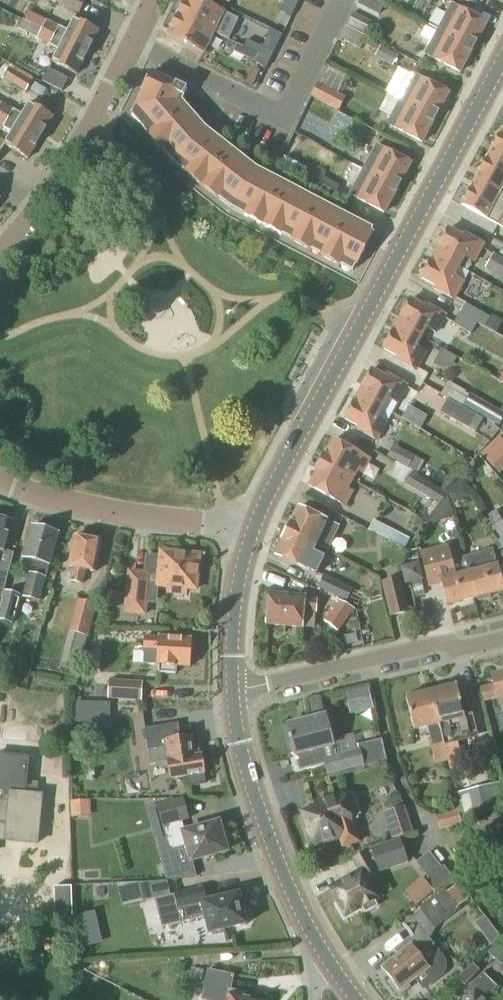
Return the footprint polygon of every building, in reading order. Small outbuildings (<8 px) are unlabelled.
[(79,13),(85,0),(54,0),(79,13)] [(177,16),(214,34),(228,41),(239,20),(224,13),(198,0),(185,0),(184,2),(177,16)] [(283,5),(295,10),(299,3),(293,0),(286,0),(283,5)] [(283,5),(280,12),(289,17),(291,18),(295,10),(283,5)] [(441,32),(472,49),(485,25),(453,7),(445,24),(441,32)] [(59,27),(59,26),(27,11),(22,21),(86,54),(97,32),(73,20),(67,31),(59,26),(59,27)] [(367,36),(373,22),(354,13),(347,26),(367,36)] [(171,29),(167,36),(169,38),(204,55),(214,34),(177,16),(171,29)] [(75,75),(86,54),(22,21),(18,29),(38,39),(50,45),(58,49),(51,63),(75,75)] [(374,50),(378,43),(367,37),(345,26),(339,39),(360,50),(363,44),(374,50)] [(459,73),(472,49),(441,32),(428,56),(459,73)] [(393,68),(399,56),(380,45),(374,57),(393,68)] [(262,48),(258,56),(270,61),(274,54),(262,48)] [(258,56),(255,63),(266,69),(270,61),(258,56)] [(5,77),(3,80),(26,93),(34,80),(34,79),(12,66),(5,77)] [(339,112),(346,98),(338,93),(346,76),(327,66),(310,97),(339,112)] [(290,242),(306,250),(309,251),(313,244),(323,250),(320,257),(339,267),(342,260),(355,267),(371,237),(349,226),(349,224),(340,219),(339,221),(319,210),(320,209),(310,204),(309,205),(252,175),(234,161),(235,159),(219,147),(218,149),(200,134),(185,117),(186,116),(175,103),(179,96),(182,98),(186,89),(175,84),(174,85),(150,74),(141,92),(142,93),(131,116),(139,126),(145,121),(153,131),(147,136),(161,152),(167,147),(177,158),(189,168),(184,174),(217,200),(222,194),(234,203),(247,210),(243,217),(246,219),(248,216),(257,221),(255,223),(268,230),(269,227),(279,232),(277,235),(280,236),(282,234),(292,239),(290,242)] [(434,119),(448,94),(416,77),(403,101),(403,102),(434,119)] [(393,119),(390,126),(421,143),(434,119),(403,102),(393,119)] [(39,139),(52,119),(29,105),(23,115),(14,110),(2,103),(0,107),(0,115),(17,125),(39,139)] [(17,125),(0,115),(0,126),(3,128),(3,127),(12,133),(4,146),(27,160),(39,139),(17,125)] [(487,157),(502,165),(502,131),(501,130),(487,157)] [(365,172),(397,189),(410,165),(378,148),(369,165),(365,172)] [(474,181),(502,197),(502,165),(487,157),(474,181)] [(384,214),(397,189),(365,172),(352,197),(384,214)] [(333,200),(340,186),(321,176),(314,190),(333,200)] [(460,206),(502,229),(502,197),(474,181),(460,206)] [(436,256),(458,269),(465,255),(470,258),(468,262),(472,264),(482,246),(463,235),(461,238),(447,230),(437,248),(440,249),(436,256)] [(494,253),(484,269),(502,280),(502,259),(494,253)] [(451,282),(458,269),(436,256),(433,263),(430,262),(420,280),(435,288),(433,290),(453,301),(462,284),(457,281),(455,284),(451,282)] [(399,327),(420,339),(428,326),(431,328),(430,331),(435,334),(444,316),(425,305),(423,309),(409,301),(399,318),(403,320),(399,327)] [(472,335),(478,323),(477,322),(482,312),(465,303),(453,324),(472,335)] [(413,353),(420,339),(399,327),(395,334),(392,333),(382,350),(397,358),(395,361),(414,372),(424,354),(419,352),(417,355),(413,353)] [(442,348),(433,365),(442,370),(452,369),(458,358),(442,348)] [(360,397),(382,410),(389,397),(393,399),(391,403),(396,405),(406,387),(386,376),(384,379),(371,372),(361,389),(364,390),(360,397)] [(502,419),(502,413),(471,394),(448,382),(441,394),(463,406),(499,427),(502,419)] [(415,410),(426,397),(414,386),(402,399),(415,410)] [(375,423),(382,410),(360,397),(356,404),(354,403),(344,420),(358,428),(357,431),(376,442),(386,424),(381,422),(379,425),(375,423)] [(447,400),(440,413),(475,432),(482,419),(447,400)] [(502,472),(502,441),(499,437),(480,454),(499,475),(502,472)] [(333,442),(321,464),(346,478),(353,481),(357,473),(361,475),(369,461),(333,442)] [(408,478),(413,465),(399,460),(394,473),(408,478)] [(321,464),(309,487),(344,506),(352,493),(348,491),(353,481),(346,478),(321,464)] [(412,474),(405,485),(440,505),(448,493),(413,473),(412,474)] [(298,509),(286,532),(316,547),(317,546),(327,551),(338,527),(298,508),(298,509)] [(496,511),(484,518),(502,549),(502,522),(496,511)] [(2,553),(3,553),(11,522),(0,519),(0,561),(2,553)] [(405,549),(410,539),(374,520),(368,531),(398,546),(405,549)] [(49,565),(58,533),(31,526),(22,558),(32,561),(22,597),(38,601),(48,565),(49,565)] [(286,532),(274,557),(314,576),(315,576),(324,558),(313,553),(316,547),(286,532)] [(96,573),(101,542),(74,537),(69,568),(74,569),(72,582),(83,584),(85,571),(96,573)] [(447,545),(420,553),(429,588),(443,585),(449,605),(475,598),(464,558),(452,561),(447,545)] [(475,598),(477,597),(480,601),(490,598),(491,594),(502,590),(502,589),(492,549),(464,557),(475,598)] [(127,570),(123,615),(147,618),(151,579),(157,580),(157,587),(167,588),(169,588),(168,594),(188,596),(189,590),(195,591),(198,566),(188,565),(189,555),(170,553),(170,554),(160,553),(160,556),(147,555),(145,571),(127,570)] [(421,580),(423,580),(419,565),(404,569),(408,584),(412,583),(421,580)] [(2,599),(8,574),(0,572),(0,598),(2,599)] [(347,603),(353,590),(324,576),(318,589),(347,603)] [(392,617),(408,613),(401,580),(384,584),(392,617)] [(425,595),(421,580),(412,583),(415,597),(425,595)] [(106,591),(103,604),(117,608),(120,595),(106,591)] [(0,611),(0,621),(3,622),(13,625),(21,596),(5,592),(0,611)] [(315,614),(316,601),(304,600),(304,599),(268,595),(266,626),(301,629),(303,613),(315,614)] [(90,637),(98,605),(77,599),(69,632),(60,667),(78,672),(88,637),(90,637)] [(339,632),(355,610),(338,600),(323,621),(339,632)] [(189,668),(191,640),(158,638),(158,640),(144,639),(143,665),(156,666),(156,667),(159,667),(160,673),(176,674),(176,668),(189,668)] [(491,676),(493,684),(479,688),(483,703),(497,699),(497,698),(497,697),(502,714),(502,673),(491,676)] [(19,681),(1,676),(0,680),(0,686),(17,690),(19,681)] [(142,702),(143,682),(109,680),(108,700),(142,702)] [(442,739),(447,762),(448,762),(450,771),(464,767),(458,743),(478,738),(473,714),(463,716),(455,685),(430,691),(438,724),(439,724),(442,739)] [(373,709),(368,688),(345,693),(350,714),(373,709)] [(430,691),(405,698),(413,730),(427,727),(430,742),(442,739),(439,724),(438,724),(430,691)] [(306,702),(307,708),(321,705),(320,699),(306,702)] [(90,722),(90,702),(73,702),(73,722),(90,722)] [(325,716),(288,725),(295,755),(297,755),(300,767),(323,762),(327,776),(364,767),(360,749),(335,756),(332,746),(325,716)] [(173,725),(146,729),(149,744),(150,755),(168,752),(170,761),(169,761),(171,780),(188,777),(190,787),(207,784),(205,774),(206,774),(203,756),(196,757),(193,737),(175,739),(173,725)] [(430,742),(435,765),(447,762),(442,739),(430,742)] [(42,797),(24,795),(27,759),(0,756),(0,840),(38,844),(42,797)] [(502,804),(502,791),(501,783),(456,794),(462,824),(502,804)] [(318,810),(305,814),(316,845),(338,838),(342,850),(360,844),(356,831),(349,812),(347,806),(343,795),(316,805),(318,810)] [(76,812),(95,813),(95,797),(76,797),(76,812)] [(185,833),(182,822),(190,820),(184,798),(157,805),(163,828),(164,827),(169,848),(170,848),(171,850),(173,850),(187,846),(191,862),(226,852),(225,849),(229,848),(226,838),(223,839),(218,823),(185,833)] [(440,831),(463,825),(457,806),(444,809),(446,814),(436,816),(440,831)] [(404,808),(383,814),(392,840),(412,834),(404,808)] [(453,850),(469,874),(486,862),(502,851),(502,818),(497,822),(453,850)] [(408,864),(400,838),(371,848),(371,852),(367,853),(366,851),(354,858),(361,871),(347,879),(349,881),(332,890),(346,915),(361,907),(365,914),(378,907),(374,900),(376,899),(368,884),(379,878),(376,872),(378,871),(379,874),(408,864)] [(421,878),(403,893),(415,907),(433,892),(425,882),(421,878)] [(171,896),(168,881),(139,883),(143,903),(155,900),(162,927),(182,922),(183,923),(204,918),(209,937),(247,928),(246,923),(249,919),(247,912),(242,910),(238,894),(207,902),(203,887),(174,894),(174,895),(171,896)] [(143,903),(139,883),(117,883),(123,908),(143,903)] [(469,901),(457,885),(447,892),(444,888),(419,908),(421,911),(402,925),(411,938),(407,941),(395,951),(399,956),(382,969),(400,992),(416,980),(423,991),(445,975),(447,971),(447,965),(447,962),(444,957),(430,938),(432,936),(435,931),(460,911),(459,909),(469,901)] [(71,887),(54,888),(55,920),(72,919),(71,887)] [(466,986),(481,970),(473,963),(457,978),(466,986)] [(499,990),(484,976),(470,990),(475,995),(471,999),(489,999),(499,990)] [(204,999),(252,999),(246,999),(247,994),(231,991),(231,992),(207,987),(204,999)]
